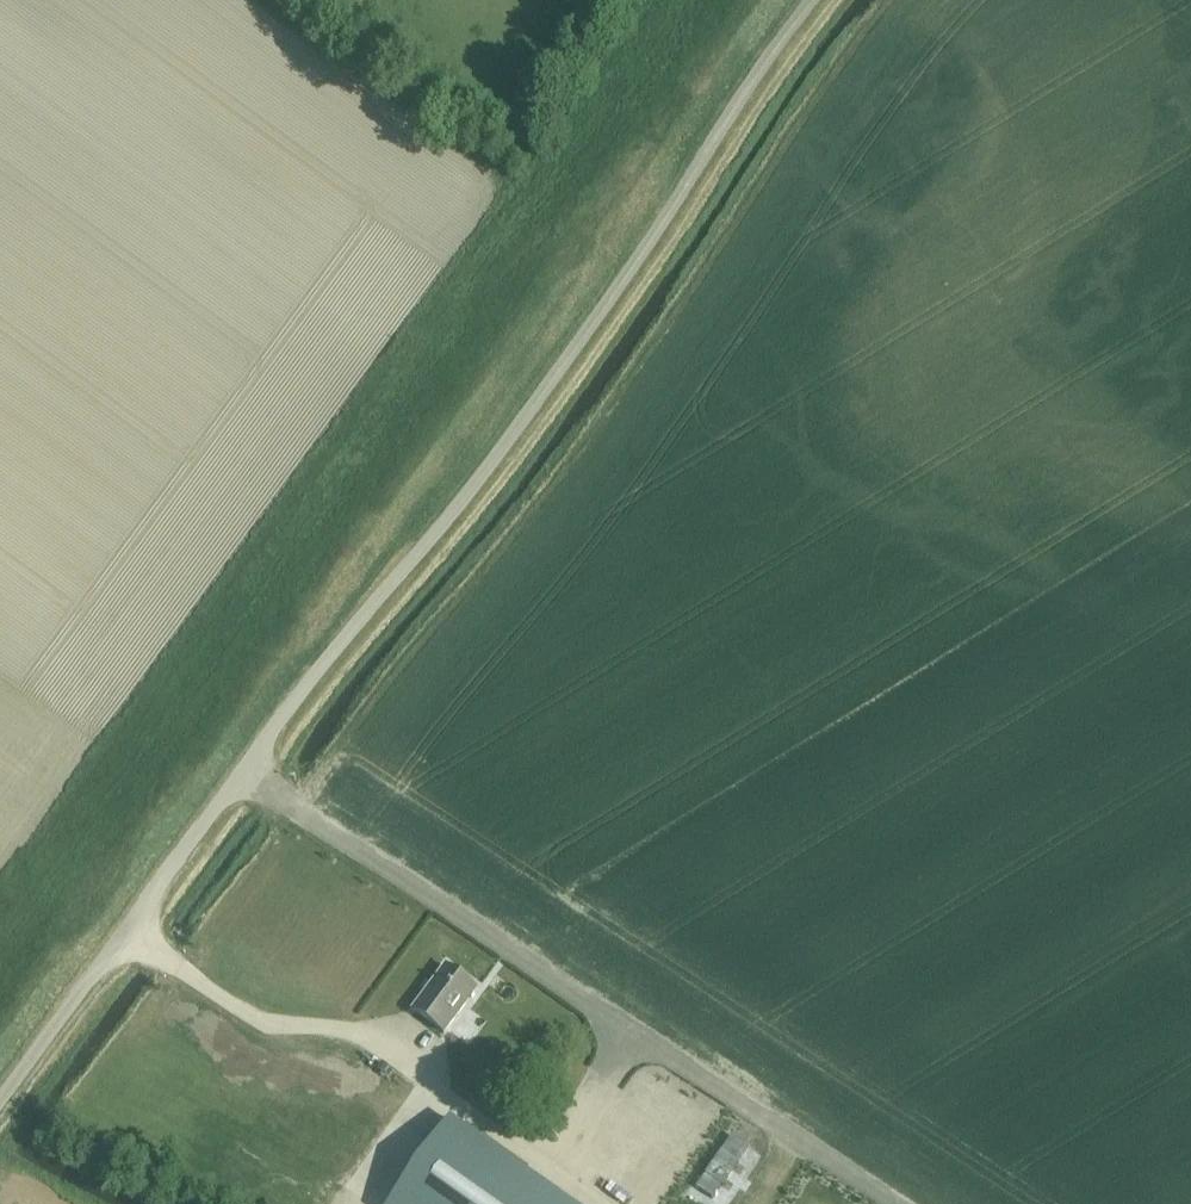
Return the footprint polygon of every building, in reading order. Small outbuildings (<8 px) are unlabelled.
[(414,1011),(445,1034),(477,991),(446,968),(414,1011)] [(392,1203),(569,1203),(451,1121),(428,1153),(392,1203)] [(732,1137),(700,1185),(715,1196),(748,1147),(732,1137)]
